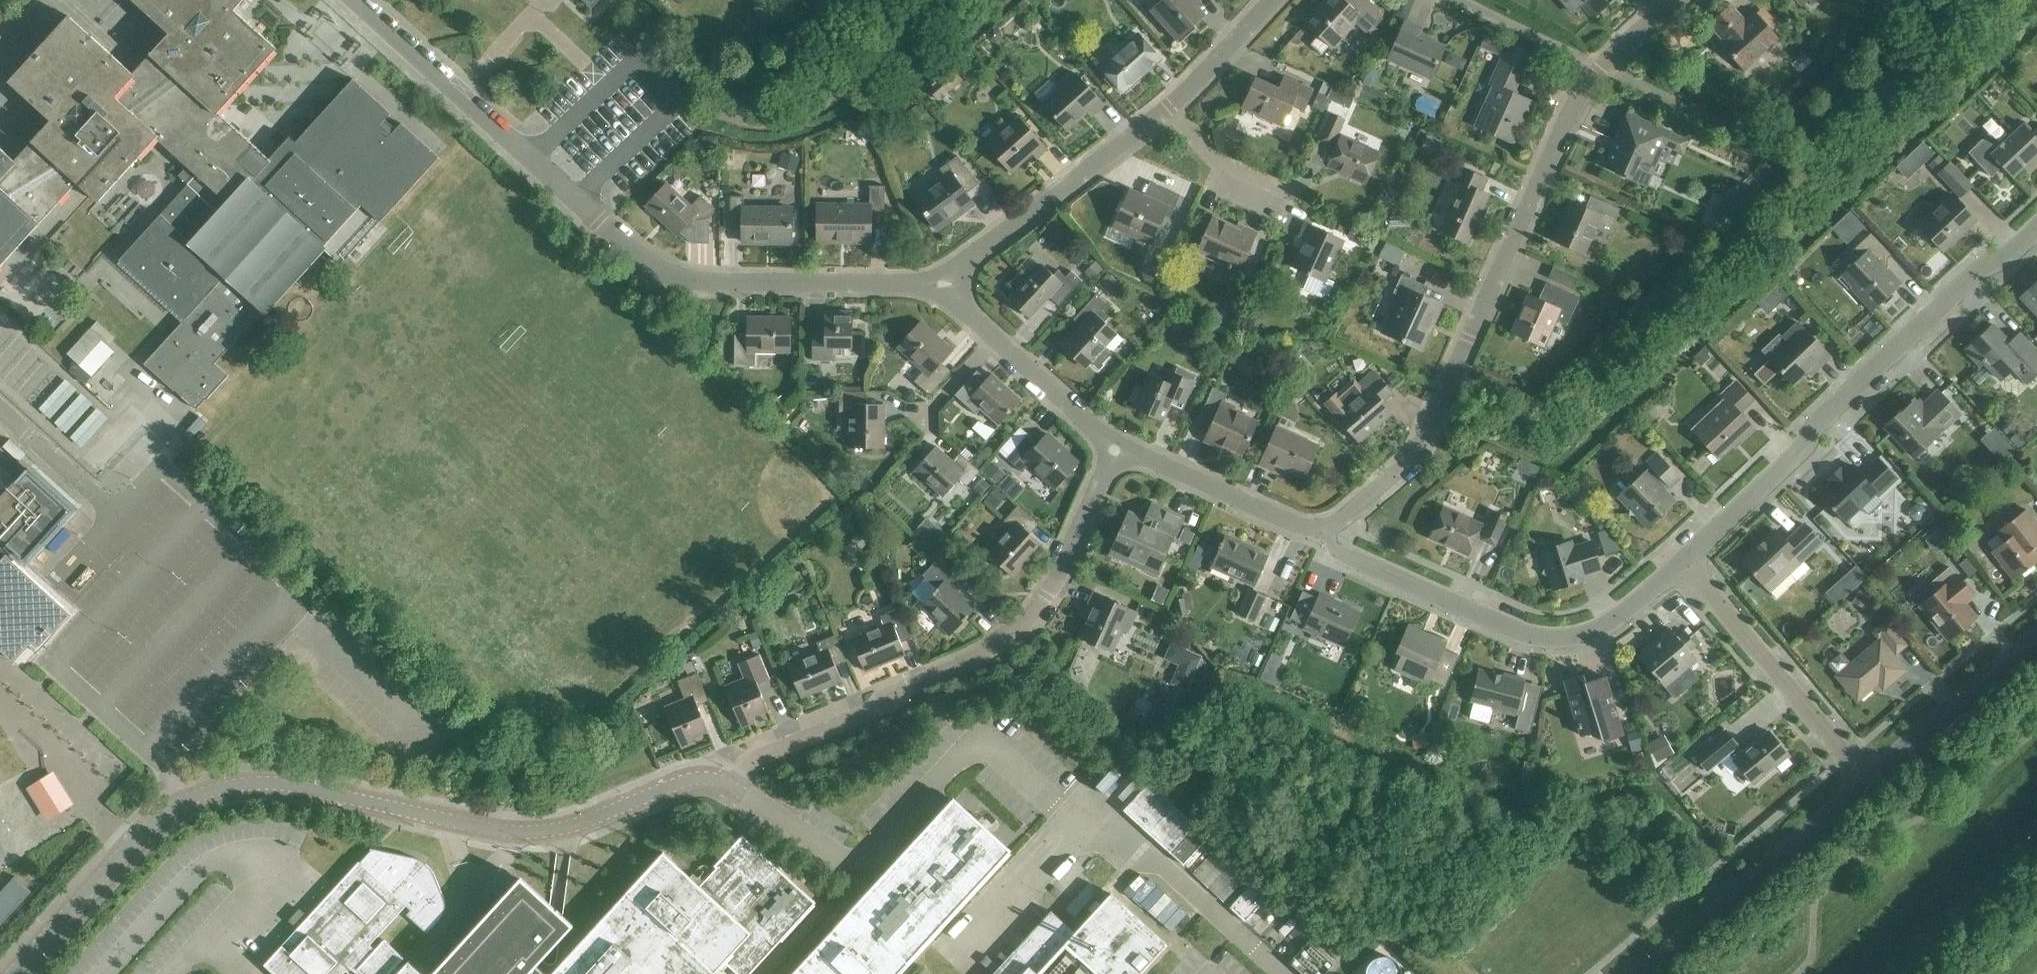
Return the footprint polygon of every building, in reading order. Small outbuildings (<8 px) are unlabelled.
[(184,319),(141,361),(170,390),(171,389),(192,410),(201,401),(202,402),(226,378),(213,365),(261,312),(263,312),(321,248),(339,265),(378,221),(379,222),(438,158),(400,123),(395,129),(384,120),(390,114),(352,79),(295,142),(289,137),(268,159),(218,112),(276,49),(234,10),(243,0),(143,0),(138,5),(169,33),(133,73),(80,26),(20,92),(51,120),(15,160),(0,146),(0,266),(76,182),(98,202),(156,138),(186,166),(178,176),(187,184),(118,259),(184,319)] [(1201,18),(1186,1),(1187,0),(1163,0),(1152,10),(1178,39),(1193,25),(1201,18)] [(1331,48),(1355,22),(1366,32),(1383,15),(1367,0),(1355,0),(1350,5),(1344,0),(1328,0),(1306,24),(1319,37),(1311,45),(1321,55),(1329,46),(1331,48)] [(1594,19),(1614,0),(1583,0),(1585,2),(1582,5),(1594,19)] [(1719,43),(1741,69),(1777,37),(1755,11),(1742,22),(1728,6),(1707,24),(1722,41),(1719,43)] [(1389,59),(1431,78),(1444,47),(1417,34),(1419,28),(1405,22),(1389,59)] [(1488,44),(1500,50),(1506,38),(1494,32),(1488,44)] [(1139,76),(1159,58),(1138,34),(1101,67),(1123,92),(1140,77),(1139,76)] [(1482,129),(1513,143),(1532,101),(1513,93),(1524,70),(1500,60),(1489,84),(1493,86),(1484,105),(1491,108),(1482,129)] [(1379,73),(1371,70),(1359,96),(1381,106),(1386,94),(1372,88),(1379,73)] [(1091,117),(1105,105),(1077,74),(1043,105),(1066,130),(1086,112),(1091,117)] [(1304,111),(1313,90),(1284,77),(1279,89),(1255,78),(1250,89),(1252,90),(1243,108),(1283,126),(1293,106),(1304,111)] [(1355,97),(1333,86),(1327,99),(1349,110),(1355,97)] [(1318,92),(1312,106),(1321,110),(1327,96),(1318,92)] [(1679,151),(1684,138),(1627,113),(1614,141),(1611,139),(1607,148),(1610,150),(1605,162),(1617,168),(1615,173),(1639,184),(1644,170),(1652,174),(1658,160),(1655,158),(1661,144),(1679,151)] [(1327,167),(1365,184),(1379,152),(1338,134),(1344,120),(1331,114),(1319,141),(1335,149),(1327,167)] [(1036,158),(1047,148),(1019,116),(986,146),(1010,172),(1031,153),(1036,158)] [(2012,178),(2033,159),(2036,163),(2036,162),(2036,130),(2033,134),(2023,124),(2003,143),(2002,141),(1999,144),(1989,134),(1968,153),(1991,177),(2002,167),(2012,178)] [(1427,136),(1420,149),(1436,156),(1442,143),(1427,136)] [(1929,164),(1938,173),(1960,197),(1972,186),(1950,163),(1948,165),(1939,155),(1929,164)] [(966,194),(979,184),(957,156),(940,169),(945,176),(914,200),(936,230),(959,213),(960,215),(974,205),(966,194)] [(1441,231),(1468,243),(1490,195),(1481,191),(1487,179),(1458,166),(1452,179),(1463,184),(1441,231)] [(757,170),(756,183),(768,184),(769,171),(757,170)] [(676,235),(679,232),(692,244),(709,244),(709,221),(707,219),(716,210),(701,196),(691,206),(667,184),(646,207),(676,235)] [(1174,210),(1180,195),(1156,184),(1150,198),(1130,189),(1115,222),(1134,231),(1132,236),(1151,245),(1168,207),(1174,210)] [(885,220),(885,186),(870,186),(870,205),(818,204),(818,243),(871,243),(871,220),(885,220)] [(1919,226),(1943,251),(1976,220),(1952,194),(1919,226)] [(1716,207),(1724,217),(1740,206),(1732,195),(1716,207)] [(743,242),(791,243),(791,209),(744,208),(744,196),(730,196),(730,230),(743,230),(743,242)] [(1611,228),(1620,209),(1591,196),(1586,207),(1570,200),(1552,241),(1584,255),(1599,222),(1611,228)] [(1196,253),(1240,272),(1256,236),(1212,216),(1196,253)] [(1293,268),(1309,275),(1303,289),(1319,296),(1321,296),(1325,296),(1328,294),(1330,291),(1334,282),(1326,278),(1343,240),(1306,223),(1299,237),(1305,240),(1293,268)] [(1891,293),(1900,285),(1881,264),(1891,255),(1871,233),(1855,248),(1862,255),(1837,278),(1848,290),(1852,287),(1873,310),(1883,301),(1885,305),(1894,297),(1891,293)] [(1386,242),(1379,256),(1398,264),(1404,250),(1386,242)] [(24,261),(2,286),(41,320),(62,294),(24,261)] [(1059,306),(1082,281),(1071,271),(1066,277),(1058,270),(1052,276),(1042,266),(1031,278),(1022,270),(1009,285),(1024,298),(1017,305),(1030,317),(1049,297),(1059,306)] [(1113,273),(1103,280),(1111,292),(1122,285),(1113,273)] [(1385,333),(1420,349),(1440,305),(1422,297),(1427,286),(1402,274),(1393,293),(1401,297),(1385,333)] [(2022,297),(2036,313),(2036,283),(2022,297)] [(1568,323),(1579,298),(1552,285),(1544,301),(1528,294),(1511,333),(1544,348),(1557,318),(1568,323)] [(1103,344),(1114,332),(1104,323),(1109,317),(1101,310),(1107,304),(1096,294),(1073,319),(1083,328),(1064,348),(1077,360),(1084,353),(1099,367),(1112,353),(1103,344)] [(853,348),(853,312),(825,312),(825,333),(813,333),(812,360),(833,360),(833,348),(853,348)] [(791,352),(791,317),(747,317),(747,334),(735,334),(735,366),(755,366),(755,352),(791,352)] [(942,363),(953,351),(920,321),(897,347),(923,371),(914,381),(929,395),(951,371),(942,363)] [(1770,360),(1754,374),(1764,385),(1780,370),(1793,384),(1815,363),(1819,367),(1830,357),(1798,323),(1782,338),(1787,342),(1769,359),(1770,360)] [(2026,384),(2036,373),(2036,351),(2020,333),(2010,343),(1993,325),(1965,350),(1980,366),(1984,362),(2001,380),(2012,369),(2026,384)] [(71,351),(96,376),(120,351),(95,327),(71,351)] [(116,362),(104,394),(120,400),(132,369),(116,362)] [(1177,367),(1175,373),(1170,383),(1149,374),(1143,388),(1135,385),(1128,401),(1148,411),(1147,414),(1162,422),(1170,404),(1181,409),(1196,376),(1177,367)] [(1336,395),(1326,403),(1337,416),(1336,416),(1359,441),(1392,413),(1382,401),(1392,392),(1373,371),(1357,385),(1354,382),(1337,396),(1336,395)] [(980,408),(999,425),(1021,401),(991,374),(986,380),(977,372),(956,395),(975,413),(980,408)] [(89,446),(114,415),(67,378),(42,410),(89,446)] [(1695,433),(1719,458),(1739,438),(1741,441),(1754,428),(1739,413),(1753,400),(1735,381),(1720,395),(1724,399),(1709,414),(1712,417),(1695,433)] [(1218,443),(1242,454),(1257,422),(1233,411),(1234,408),(1223,402),(1227,393),(1213,387),(1196,424),(1209,429),(1204,440),(1217,446),(1218,443)] [(849,448),(884,448),(884,404),(867,404),(867,392),(840,392),(839,412),(849,412),(849,448)] [(1913,400),(1885,426),(1914,457),(1959,414),(1940,393),(1923,410),(1913,400)] [(87,456),(105,474),(156,423),(137,405),(87,456)] [(198,444),(216,425),(203,413),(185,432),(198,444)] [(993,438),(999,428),(983,418),(977,428),(993,438)] [(1276,465),(1304,477),(1318,446),(1276,428),(1259,465),(1274,471),(1276,465)] [(1029,465),(1055,489),(1079,463),(1046,434),(1038,443),(1028,435),(1007,458),(1022,473),(1029,465)] [(2007,442),(1998,451),(2006,460),(2016,451),(2007,442)] [(966,487),(980,471),(959,453),(952,461),(936,446),(914,470),(943,497),(959,480),(966,487)] [(1667,511),(1675,503),(1665,492),(1680,477),(1657,453),(1646,463),(1652,469),(1647,474),(1645,471),(1619,495),(1630,507),(1630,515),(1638,515),(1649,527),(1657,520),(1656,519),(1666,510),(1667,511)] [(1841,468),(1828,479),(1832,483),(1820,494),(1846,522),(1876,494),(1879,496),(1897,479),(1878,458),(1860,475),(1851,465),(1844,471),(1841,468)] [(992,464),(983,473),(997,486),(1005,476),(992,464)] [(44,505),(0,465),(0,553),(44,505)] [(1548,502),(1564,497),(1560,483),(1544,488),(1548,502)] [(1173,540),(1182,518),(1153,505),(1144,525),(1127,518),(1111,555),(1155,574),(1171,539),(1173,540)] [(987,554),(1013,577),(1043,545),(1030,534),(1038,525),(1018,506),(1004,521),(1011,527),(987,554)] [(1430,538),(1468,555),(1476,537),(1495,545),(1507,518),(1494,512),(1487,526),(1444,507),(1430,538)] [(2036,546),(2036,524),(2026,509),(1997,531),(2005,541),(1991,551),(2013,580),(2021,574),(2024,578),(2036,568),(2034,564),(2036,562),(2036,552),(2034,548),(2036,546)] [(936,543),(948,528),(932,514),(920,530),(936,543)] [(1775,530),(1741,561),(1765,586),(1776,598),(1794,581),(1788,574),(1822,543),(1804,524),(1786,541),(1775,530)] [(1938,547),(1951,536),(1944,527),(1930,538),(1938,547)] [(1196,552),(1214,560),(1211,567),(1255,587),(1268,556),(1224,537),(1219,548),(1201,540),(1196,552)] [(1550,578),(1554,589),(1583,580),(1581,574),(1600,568),(1592,542),(1572,548),(1571,542),(1542,551),(1546,565),(1542,574),(1550,578)] [(1497,572),(1504,551),(1494,547),(1487,568),(1497,572)] [(15,662),(30,645),(37,651),(36,652),(38,653),(73,614),(7,554),(0,561),(0,648),(15,662)] [(936,624),(950,636),(975,609),(957,593),(966,583),(938,558),(923,576),(937,589),(922,605),(939,620),(936,624)] [(1977,570),(1967,558),(1959,564),(1969,577),(1977,570)] [(1839,603),(1871,575),(1860,563),(1828,591),(1839,603)] [(1957,597),(1967,588),(1957,575),(1956,576),(1949,567),(1931,582),(1938,591),(1921,605),(1949,639),(1974,618),(1957,597)] [(1238,614),(1254,622),(1266,596),(1249,589),(1238,614)] [(1328,637),(1345,645),(1360,612),(1319,594),(1317,598),(1303,591),(1290,619),(1305,626),(1304,627),(1313,631),(1310,638),(1325,644),(1328,637)] [(1128,632),(1136,612),(1094,593),(1087,607),(1093,610),(1080,638),(1111,652),(1121,629),(1128,632)] [(901,643),(912,638),(900,609),(881,617),(885,626),(852,639),(865,672),(906,655),(901,643)] [(1829,665),(1837,675),(1837,676),(1857,701),(1874,686),(1873,686),(1878,682),(1883,689),(1906,670),(1893,655),(1895,653),(1896,653),(1906,645),(1887,622),(1874,632),(1880,639),(1851,664),(1843,653),(1839,653),(1829,662),(1829,665)] [(1654,676),(1655,675),(1664,687),(1696,659),(1689,651),(1696,645),(1685,632),(1678,637),(1670,628),(1658,638),(1659,639),(1638,656),(1648,667),(1647,668),(1646,670),(1646,671),(1646,672),(1646,673),(1647,674),(1647,675),(1648,675),(1649,676),(1650,676),(1651,677),(1653,676),(1654,676)] [(1205,631),(1207,644),(1220,643),(1218,629),(1205,631)] [(1416,674),(1445,687),(1459,656),(1444,649),(1447,643),(1430,635),(1427,641),(1405,631),(1396,652),(1401,654),(1394,670),(1414,678),(1416,674)] [(835,666),(846,661),(836,635),(817,643),(821,652),(788,666),(801,698),(842,681),(835,666)] [(758,685),(769,680),(759,655),(739,663),(745,679),(725,687),(741,727),(748,724),(746,719),(768,710),(758,685)] [(1187,691),(1195,672),(1179,665),(1171,684),(1187,691)] [(1488,723),(1492,709),(1518,716),(1514,729),(1530,733),(1538,702),(1521,698),(1525,679),(1504,674),(1503,676),(1478,669),(1470,701),(1473,702),(1469,718),(1488,723)] [(697,706),(708,701),(697,673),(677,681),(685,699),(665,708),(681,748),(688,745),(686,740),(708,731),(697,706)] [(1599,730),(1603,742),(1622,736),(1604,677),(1586,682),(1583,675),(1565,680),(1581,736),(1599,730)] [(928,719),(934,724),(941,717),(935,711),(928,719)] [(1626,734),(1632,752),(1644,748),(1638,730),(1626,734)] [(1788,755),(1768,731),(1742,753),(1736,747),(1738,745),(1725,730),(1694,756),(1707,771),(1728,753),(1754,784),(1776,766),(1782,772),(1792,763),(1786,757),(1788,755)] [(1415,736),(1417,746),(1433,743),(1431,733),(1415,736)] [(1648,744),(1653,753),(1649,755),(1654,768),(1659,765),(1674,753),(1664,735),(1648,744)] [(1111,790),(1126,773),(1117,765),(1102,782),(1111,790)] [(51,820),(80,802),(58,768),(30,786),(51,820)] [(1123,810),(1172,854),(1183,865),(1209,838),(1149,783),(1123,810)] [(925,944),(931,937),(1011,851),(1010,851),(976,819),(955,800),(953,798),(952,799),(935,817),(901,855),(885,872),(874,884),(868,891),(792,973),(898,973),(925,944)] [(724,962),(737,973),(750,973),(815,903),(802,890),(797,896),(783,883),(788,878),(776,867),(742,836),(737,841),(714,866),(716,868),(700,886),(663,853),(627,892),(551,973),(714,973),(724,962)] [(1193,874),(1224,902),(1249,875),(1218,846),(1193,874)] [(439,920),(441,918),(442,916),(443,914),(444,911),(445,908),(445,906),(445,904),(445,901),(444,899),(434,874),(433,873),(432,870),(430,869),(429,867),(426,864),(422,862),(418,860),(415,858),(412,857),(371,848),(371,850),(372,850),(360,863),(359,861),(264,965),(274,973),(344,973),(346,971),(349,973),(397,973),(399,971),(395,968),(404,958),(384,940),(375,949),(371,945),(407,905),(412,910),(407,915),(427,933),(439,920)] [(1072,875),(1080,856),(1070,852),(1062,871),(1072,875)] [(626,875),(639,868),(633,857),(620,864),(626,875)] [(1194,911),(1144,871),(1129,890),(1179,930),(1194,911)] [(37,892),(21,876),(0,896),(0,928),(37,892)] [(574,925),(563,916),(550,903),(538,893),(523,879),(521,877),(520,879),(513,886),(503,897),(486,915),(466,938),(445,959),(435,971),(439,973),(528,973),(574,925)] [(1081,914),(1101,886),(1092,879),(1072,908),(1081,914)] [(1230,907),(1245,922),(1271,894),(1255,880),(1230,907)] [(970,927),(994,897),(983,889),(959,919),(970,927)] [(1167,944),(1111,893),(1074,933),(1050,911),(1014,951),(1026,962),(1015,973),(1140,973),(1167,944)] [(1289,962),(1302,973),(1324,973),(1333,964),(1323,955),(1314,946),(1308,941),(1289,962)] [(1375,959),(1372,961),(1369,963),(1368,966),(1366,969),(1366,972),(1366,973),(1401,973),(1401,970),(1400,967),(1398,964),(1396,962),(1393,960),(1390,958),(1387,957),(1384,957),(1381,957),(1378,958),(1375,959)] [(409,961),(399,971),(397,973),(423,973),(409,961)]
